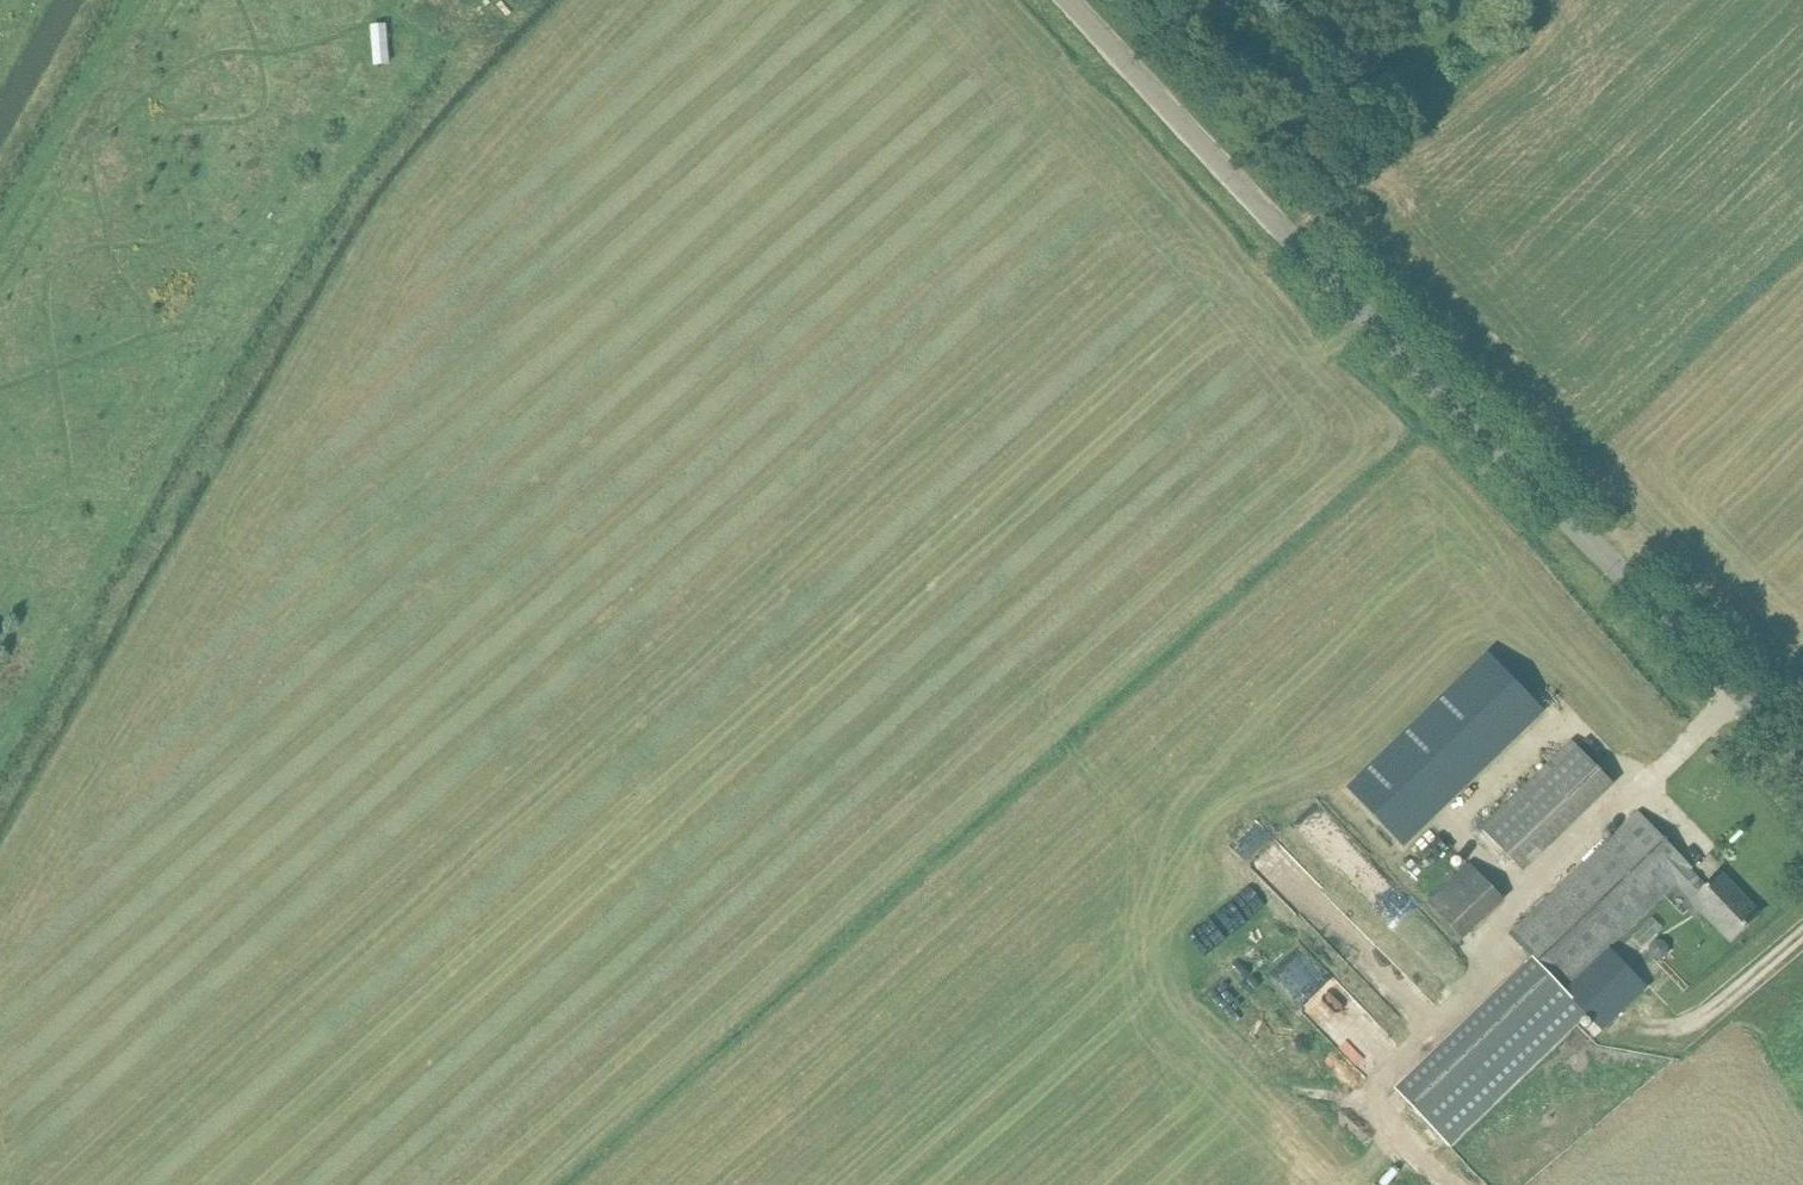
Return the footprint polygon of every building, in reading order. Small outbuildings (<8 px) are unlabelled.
[(1334,787),(1391,848),(1535,714),(1478,653),(1334,787)] [(1483,832),(1522,871),(1610,783),(1570,744),(1483,832)] [(1535,955),(1566,988),(1598,958),(1608,949),(1679,881),(1695,899),(1694,900),(1732,940),(1742,931),(1760,914),(1721,874),(1706,888),(1690,870),(1692,868),(1639,812),(1622,829),(1513,932),(1535,955)] [(1505,901),(1468,863),(1427,902),(1464,940),(1505,901)] [(1325,899),(1307,915),(1393,1007),(1410,991),(1325,899)] [(1448,941),(1414,907),(1402,920),(1407,925),(1398,934),(1427,962),(1448,941)] [(1566,988),(1565,990),(1589,1015),(1602,1029),(1645,988),(1608,949),(1598,958),(1566,988)] [(1431,1054),(1396,1088),(1451,1146),(1535,1067),(1589,1015),(1565,990),(1534,957),(1511,978),(1501,988),(1465,1022),(1452,1035),(1431,1054)] [(1335,1039),(1367,1069),(1395,1039),(1354,1002),(1345,1011),(1354,1019),(1335,1039)]
